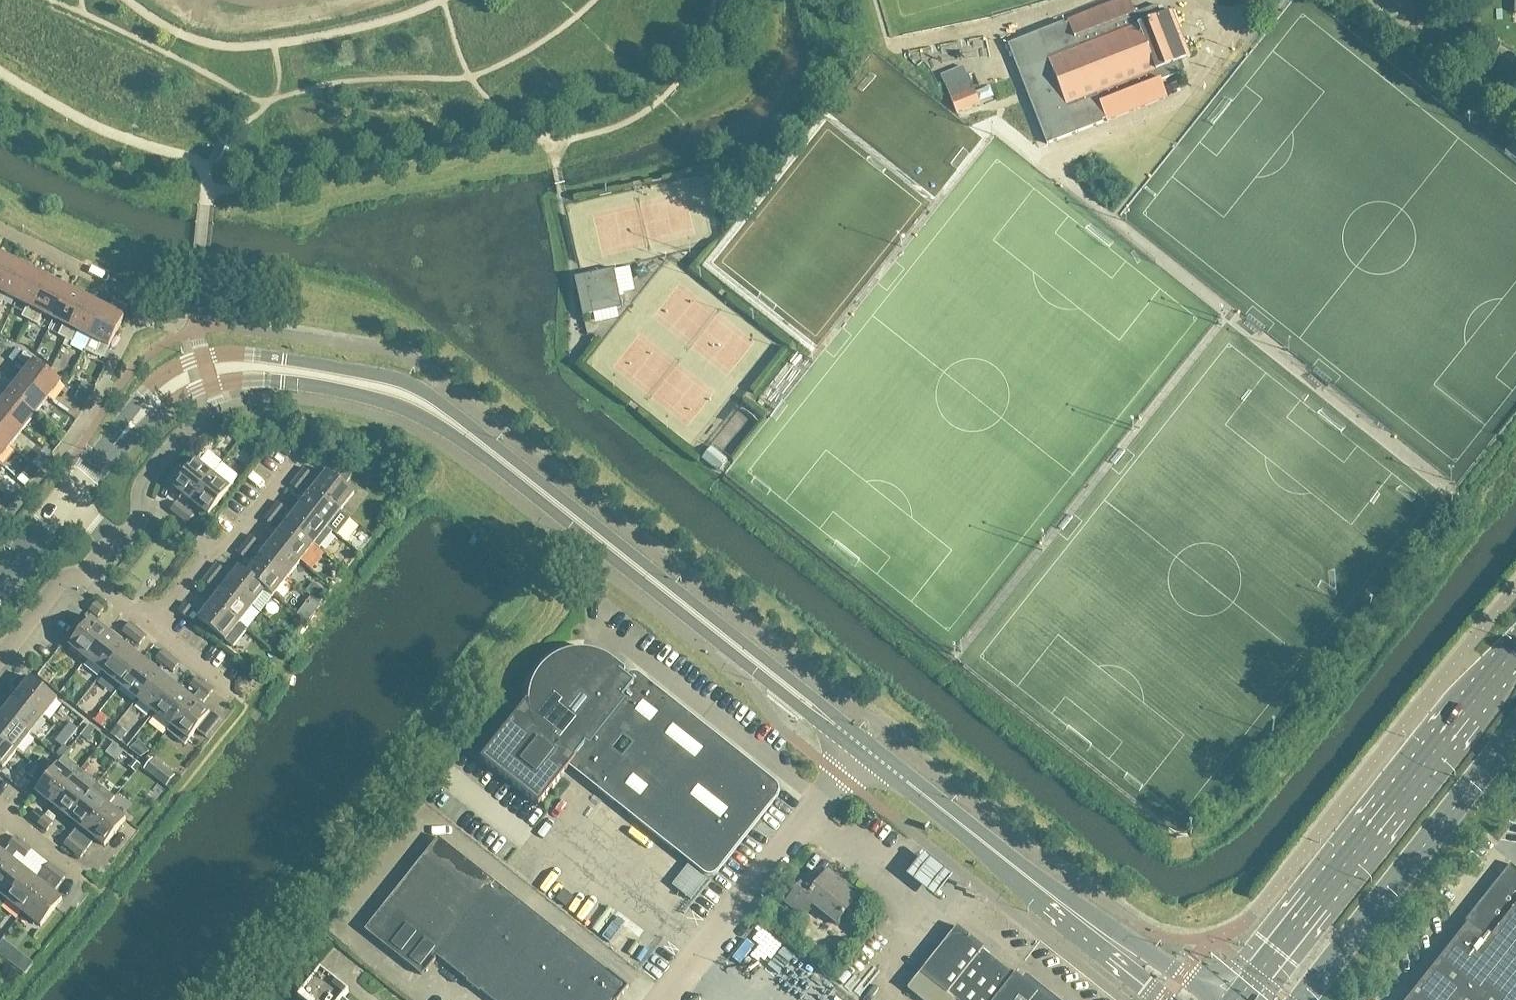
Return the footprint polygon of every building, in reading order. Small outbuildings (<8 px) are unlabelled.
[(1179,60),(1190,56),(1172,10),(1161,15),(1157,4),(1134,13),(1129,0),(1118,0),(1067,20),(1068,22),(1064,24),(1063,22),(1008,43),(1047,143),(1103,121),(1102,119),(1106,118),(1106,120),(1166,96),(1160,80),(1183,71),(1179,60)] [(980,103),(974,88),(970,78),(946,87),(956,112),(958,111),(980,103)] [(1177,82),(1165,86),(1168,96),(1181,92),(1177,82)] [(14,260),(0,253),(0,287),(14,260)] [(32,269),(14,260),(0,287),(0,305),(6,294),(17,299),(32,269)] [(621,307),(613,268),(584,275),(574,277),(583,315),(593,313),(621,307)] [(29,320),(50,278),(32,269),(17,299),(27,305),(21,316),(29,320)] [(53,318),(68,288),(50,278),(29,320),(37,324),(42,313),(53,318)] [(66,338),(87,297),(68,288),(53,318),(63,323),(58,334),(66,338)] [(90,336),(105,306),(87,297),(66,338),(73,342),(79,331),(90,336)] [(103,357),(124,316),(105,306),(90,336),(101,342),(95,353),(103,357)] [(15,347),(8,357),(15,363),(18,359),(23,353),(15,347)] [(61,381),(24,352),(23,353),(18,359),(28,366),(21,376),(47,397),(61,381)] [(21,376),(13,385),(3,378),(0,382),(0,386),(35,413),(47,397),(21,376)] [(0,386),(0,397),(2,399),(0,402),(0,412),(22,429),(35,413),(0,386)] [(78,389),(75,397),(85,404),(90,396),(78,389)] [(0,412),(0,438),(9,445),(22,429),(0,412)] [(721,473),(758,427),(740,413),(703,459),(721,473)] [(0,438),(0,457),(9,445),(0,438)] [(173,487),(191,501),(220,464),(206,453),(200,453),(173,487)] [(30,463),(21,473),(29,480),(38,470),(30,463)] [(220,464),(191,501),(208,514),(234,481),(233,475),(220,464)] [(312,474),(304,467),(297,476),(306,482),(312,474)] [(345,467),(336,478),(344,485),(354,473),(345,467)] [(336,478),(327,471),(313,488),(340,510),(354,492),(344,485),(336,478)] [(306,482),(297,476),(291,484),(299,491),(306,482)] [(350,518),(340,510),(313,488),(300,505),(327,527),(333,531),(337,535),(350,518)] [(178,516),(185,508),(176,501),(170,509),(178,516)] [(279,516),(286,508),(277,501),(271,510),(279,516)] [(333,531),(327,527),(300,505),(293,514),(286,508),(279,516),(286,522),(319,548),(333,531)] [(187,523),(193,515),(185,508),(178,516),(187,523)] [(279,516),(271,510),(264,518),(272,525),(279,516)] [(319,548),(286,522),(273,539),(300,561),(312,570),(325,553),(319,549),(319,548)] [(347,545),(358,530),(348,523),(338,538),(347,545)] [(300,561),(273,539),(266,548),(250,535),(244,544),(287,578),(300,561)] [(287,578),(244,544),(237,552),(253,565),(246,573),(249,575),(259,583),(273,594),(287,578)] [(218,578),(224,570),(216,563),(209,572),(218,578)] [(273,594),(259,583),(249,575),(246,573),(239,566),(225,584),(249,603),(252,606),(260,611),(273,595),(273,594)] [(211,587),(218,578),(209,572),(203,580),(211,587)] [(252,606),(249,603),(225,584),(212,601),(239,622),(252,606)] [(98,616),(104,608),(96,601),(89,609),(98,616)] [(239,622),(212,601),(198,618),(233,646),(247,629),(239,622)] [(187,617),(193,609),(185,602),(178,611),(187,617)] [(86,658),(108,631),(90,617),(69,645),(86,658)] [(137,629),(129,622),(122,631),(131,637),(137,629)] [(146,636),(137,629),(131,637),(139,644),(146,636)] [(103,672),(125,645),(108,631),(86,658),(103,672)] [(120,685),(142,658),(125,645),(103,672),(120,685)] [(164,664),(171,656),(162,649),(156,657),(164,664)] [(533,698),(533,704),(527,700),(481,758),(538,804),(568,767),(702,873),(706,875),(711,875),(712,875),(716,873),(717,872),(776,797),(778,793),(779,788),(777,784),(774,781),(640,675),(636,673),(633,672),(629,673),(626,675),(618,669),(616,667),(614,665),(609,662),(604,658),(600,657),(597,656),(591,654),(586,653),(579,653),(574,654),(570,654),(567,655),(562,657),(558,659),(552,663),(548,666),(544,671),(542,674),(540,677),(537,683),(535,688),(534,693),(533,698)] [(179,663),(171,656),(164,664),(173,671),(179,663)] [(137,699),(158,671),(142,658),(120,685),(137,699)] [(154,712),(175,685),(158,671),(137,699),(154,712)] [(205,683),(196,676),(190,684),(198,691),(205,683)] [(57,698),(33,680),(30,677),(16,694),(43,716),(57,698)] [(212,710),(210,712),(201,705),(213,689),(205,683),(198,691),(192,698),(171,725),(167,730),(184,744),(196,730),(205,737),(221,717),(212,710)] [(171,725),(192,698),(175,685),(154,712),(171,725)] [(43,716),(16,694),(3,711),(30,733),(43,716)] [(3,711),(0,715),(0,737),(16,750),(30,733),(3,711)] [(101,711),(93,720),(101,726),(108,717),(101,711)] [(77,728),(70,722),(63,731),(70,737),(77,728)] [(89,724),(80,735),(85,740),(95,729),(89,724)] [(118,725),(111,734),(121,742),(128,733),(118,725)] [(63,746),(70,737),(63,731),(55,740),(63,746)] [(0,737),(0,765),(3,767),(16,750),(0,737)] [(53,805),(80,770),(77,768),(79,767),(68,758),(67,759),(63,756),(35,791),(53,805)] [(43,771),(50,762),(43,756),(36,765),(43,771)] [(152,757),(143,769),(154,778),(164,766),(152,757)] [(36,780),(43,771),(36,765),(29,774),(36,780)] [(70,818),(91,791),(97,783),(94,780),(95,780),(84,771),(83,772),(80,770),(53,805),(70,818)] [(72,850),(108,804),(91,791),(70,818),(78,825),(70,836),(70,835),(63,843),(72,850)] [(104,845),(126,818),(108,804),(72,850),(80,857),(87,849),(86,848),(95,838),(104,845)] [(44,815),(36,808),(29,817),(38,823),(44,815)] [(46,830),(53,822),(44,815),(38,823),(46,830)] [(11,858),(17,850),(23,842),(15,836),(8,844),(10,845),(4,852),(0,849),(0,871),(11,858)] [(364,930),(421,975),(424,971),(425,972),(435,959),(434,958),(436,956),(467,980),(466,982),(479,992),(479,990),(492,999),(617,999),(628,986),(607,969),(606,970),(438,837),(364,930)] [(25,857),(32,849),(23,842),(17,850),(25,857)] [(924,855),(907,877),(935,899),(953,878),(924,855)] [(28,871),(11,858),(0,871),(0,894),(6,898),(28,871)] [(23,912),(57,869),(48,862),(36,878),(28,871),(6,898),(23,912)] [(1514,866),(1510,863),(1475,907),(1464,921),(1468,923),(1409,998),(1408,997),(1405,999),(1515,999),(1515,868),(1514,866)] [(672,884),(690,899),(706,880),(687,865),(672,884)] [(536,888),(554,904),(572,883),(555,868),(536,888)] [(41,926),(62,899),(53,891),(65,876),(57,869),(23,912),(41,926)] [(854,899),(833,882),(836,878),(835,877),(832,881),(825,876),(828,872),(827,871),(824,875),(823,874),(817,881),(807,873),(784,901),(802,916),(812,904),(836,923),(856,899),(855,898),(854,899)] [(1014,972),(1012,974),(981,949),(983,947),(956,926),(907,988),(923,999),(957,999),(1050,999),(1014,972)] [(31,965),(17,954),(11,963),(24,973),(31,965)] [(349,991),(320,969),(298,997),(302,999),(346,999),(343,998),(349,991)]
